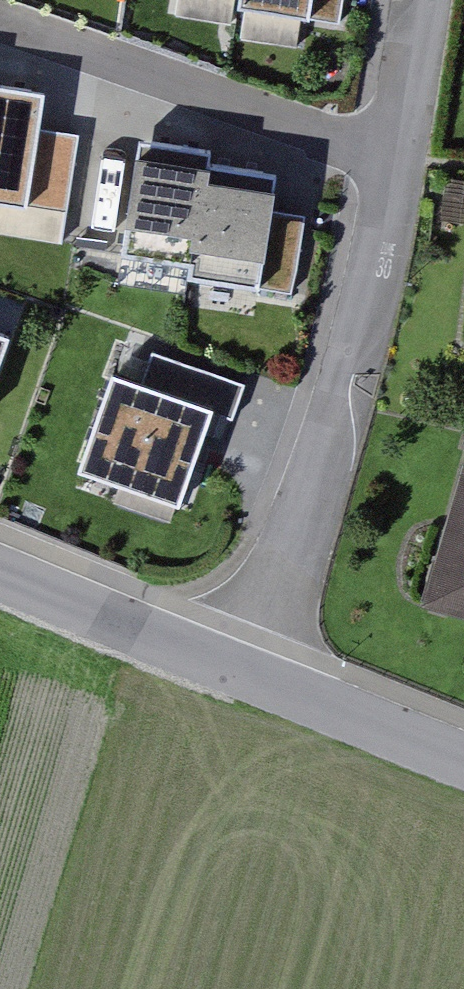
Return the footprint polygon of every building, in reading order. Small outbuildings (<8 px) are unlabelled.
[(146,4),(301,31),(306,0),(146,0),(146,4)] [(69,234),(81,129),(41,124),(47,75),(0,69),(0,226),(69,234)] [(119,263),(260,288),(284,153),(139,128),(136,149),(100,143),(86,227),(125,234),(119,263)] [(0,338),(0,399),(19,344),(0,338)] [(156,377),(118,366),(84,480),(201,514),(242,378),(163,354),(156,377)] [(453,460),(411,604),(463,619),(463,463),(453,460)]
